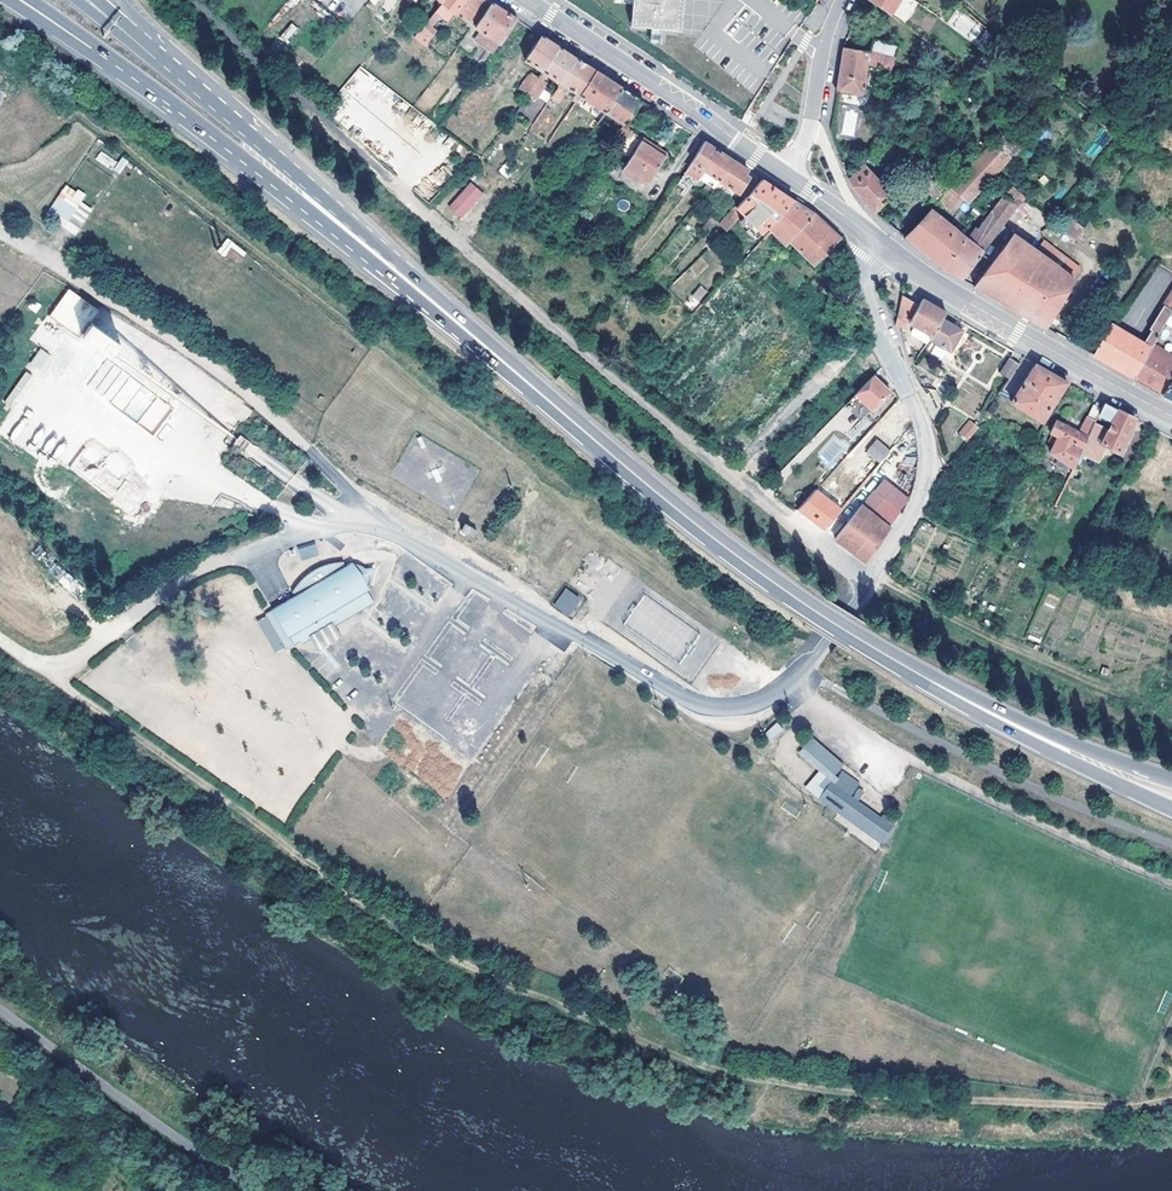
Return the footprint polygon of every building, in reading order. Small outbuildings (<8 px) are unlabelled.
[(440,3),(411,38),(424,48),(426,45),(424,43),(434,31),(430,27),(439,16),(446,7),(453,13),(463,0),(442,0),(440,3)] [(453,13),(466,22),(483,0),(463,0),(453,13)] [(631,21),(681,27),(683,0),(633,0),(631,21)] [(889,16),(900,0),(868,0),(889,16)] [(477,29),(499,42),(509,28),(515,19),(493,5),(489,3),(474,26),(477,29)] [(439,16),(446,21),(453,13),(446,7),(439,16)] [(961,9),(949,20),(968,39),(979,28),(961,9)] [(515,19),(509,28),(529,41),(535,33),(515,19)] [(292,23),(279,36),(286,43),(299,29),(292,23)] [(473,35),(494,49),(499,42),(477,29),(473,35)] [(984,30),(976,39),(982,45),(990,35),(984,30)] [(522,60),(540,72),(556,47),(552,44),(538,35),(522,60)] [(871,39),(867,51),(890,58),(894,45),(871,39)] [(556,47),(540,72),(546,76),(557,83),(573,58),(569,55),(556,47)] [(837,74),(835,90),(861,94),(865,65),(886,71),(890,58),(867,51),(840,47),(837,74)] [(587,67),(573,58),(557,83),(550,94),(559,99),(562,94),(558,91),(562,86),(564,88),(574,94),(577,96),(592,71),(587,67)] [(586,128),(588,130),(602,113),(618,87),(604,79),(592,71),(577,96),(580,98),(591,105),(597,109),(588,121),(590,122),(586,128)] [(517,95),(522,98),(535,78),(528,74),(517,90),(519,92),(517,95)] [(535,78),(522,98),(527,101),(529,99),(531,100),(543,83),(535,78)] [(618,87),(602,113),(621,125),(612,137),(616,140),(612,145),(616,149),(635,124),(627,119),(629,115),(638,101),(635,98),(618,87)] [(638,101),(629,115),(637,120),(647,106),(638,101)] [(841,134),(854,137),(859,112),(846,109),(841,134)] [(664,156),(648,146),(650,144),(640,138),(624,164),(649,179),(664,156)] [(689,162),(702,171),(716,151),(707,145),(702,142),(689,162)] [(990,142),(948,186),(961,198),(965,202),(994,172),(1007,158),(990,142)] [(650,144),(648,146),(664,156),(665,153),(650,144)] [(716,151),(702,171),(717,181),(730,160),(722,155),(716,151)] [(99,152),(95,161),(113,169),(117,160),(99,152)] [(120,156),(114,171),(122,174),(128,159),(120,156)] [(738,166),(730,160),(717,181),(738,194),(751,181),(743,175),(746,171),(738,166)] [(702,171),(689,162),(676,181),(686,187),(692,178),(696,180),(697,179),(702,171)] [(860,162),(846,176),(849,184),(871,211),(889,194),(860,162)] [(649,179),(624,164),(620,170),(645,185),(649,179)] [(503,165),(498,172),(507,177),(512,170),(503,165)] [(702,171),(697,179),(711,188),(717,181),(702,171)] [(917,190),(930,203),(941,192),(928,179),(917,190)] [(471,180),(449,203),(461,214),(483,191),(471,180)] [(764,226),(791,200),(773,189),(759,180),(755,184),(742,197),(733,207),(739,213),(751,225),(746,230),(752,236),(764,226)] [(751,181),(738,194),(742,197),(755,184),(751,181)] [(62,184),(47,221),(80,234),(91,207),(81,203),(85,193),(62,184)] [(944,190),(942,193),(955,204),(961,198),(948,186),(944,190)] [(975,229),(966,240),(980,251),(988,240),(1022,197),(1008,186),(975,229)] [(921,216),(902,236),(923,254),(940,268),(953,275),(960,279),(980,251),(966,240),(942,220),(955,204),(942,193),(921,216)] [(786,239),(811,214),(791,200),(764,226),(767,229),(782,243),(786,239)] [(1081,229),(1060,212),(1053,222),(1074,237),(1081,229)] [(739,213),(734,218),(746,230),(751,225),(739,213)] [(821,251),(838,237),(825,226),(811,214),(786,239),(810,262),(821,251)] [(991,260),(971,286),(1042,327),(1075,269),(1060,258),(1054,265),(1035,251),(1010,233),(991,260)] [(1048,233),(1035,251),(1054,265),(1060,258),(1067,247),(1048,233)] [(237,265),(247,253),(228,237),(218,249),(237,265)] [(826,256),(842,243),(842,241),(838,237),(821,251),(826,256)] [(1081,258),(1067,247),(1060,258),(1075,269),(1081,258)] [(700,285),(692,295),(699,301),(708,291),(700,285)] [(1090,354),(1108,365),(1129,376),(1168,310),(1171,304),(1171,288),(1146,329),(1149,331),(1141,343),(1112,327),(1109,325),(1090,354)] [(917,302),(900,294),(892,324),(898,328),(903,320),(910,326),(928,338),(940,319),(944,313),(919,299),(917,302)] [(691,310),(699,303),(692,296),(685,303),(691,310)] [(1129,376),(1142,384),(1158,393),(1171,369),(1171,362),(1160,355),(1166,345),(1171,335),(1171,312),(1168,310),(1129,376)] [(940,319),(928,338),(948,351),(960,331),(940,319)] [(118,341),(97,325),(87,336),(109,353),(118,341)] [(919,348),(928,338),(910,326),(904,335),(919,348)] [(1166,345),(1160,355),(1171,362),(1171,348),(1166,345)] [(28,364),(38,372),(50,356),(41,348),(28,364)] [(997,372),(1006,378),(1016,363),(1007,358),(997,372)] [(1065,381),(1033,363),(1008,400),(1037,420),(1065,381)] [(1158,393),(1171,400),(1171,369),(1158,393)] [(889,392),(873,376),(854,394),(871,410),(889,392)] [(940,405),(932,390),(923,396),(931,411),(940,405)] [(871,410),(854,394),(844,405),(860,421),(871,410)] [(233,427),(242,416),(218,397),(209,409),(233,427)] [(982,411),(987,414),(994,404),(990,400),(982,411)] [(1098,408),(1095,414),(1109,421),(1103,432),(1097,444),(1100,445),(1112,450),(1130,417),(1101,402),(1098,408)] [(1085,415),(1093,419),(1095,414),(1098,408),(1091,405),(1085,415)] [(1052,443),(1047,451),(1070,465),(1076,453),(1090,425),(1093,419),(1085,415),(1077,432),(1054,420),(1047,431),(1052,434),(1048,440),(1052,443)] [(952,438),(961,445),(974,428),(964,421),(952,438)] [(1090,425),(1076,453),(1092,461),(1100,445),(1097,444),(1103,432),(1090,425)] [(250,442),(239,435),(232,446),(243,452),(250,442)] [(864,450),(877,461),(889,449),(876,438),(864,450)] [(798,513),(828,532),(844,507),(814,488),(798,513)] [(870,515),(876,508),(883,500),(872,492),(860,507),(870,515)] [(876,508),(891,519),(898,512),(883,500),(876,508)] [(860,507),(834,540),(860,560),(870,558),(888,530),(885,527),(870,515),(860,507)] [(876,508),(870,515),(885,527),(891,519),(876,508)] [(472,529),(462,524),(459,532),(469,536),(472,529)] [(316,545),(299,546),(300,557),(316,556),(316,545)] [(307,636),(329,622),(331,626),(351,614),(358,613),(356,609),(369,603),(361,588),(365,583),(367,576),(364,569),(357,565),(353,565),(349,566),(348,564),(341,567),(337,561),(315,569),(304,575),(291,586),(291,589),(293,594),(262,612),(284,646),(298,639),(299,641),(307,636)] [(563,592),(551,606),(565,616),(575,601),(563,592)] [(331,626),(329,622),(307,636),(314,648),(336,635),(331,626)] [(771,741),(784,730),(777,722),(764,733),(771,741)] [(805,733),(797,744),(831,773),(839,763),(805,733)] [(881,812),(877,817),(847,796),(855,783),(837,770),(829,784),(826,782),(817,796),(837,810),(867,831),(865,833),(878,841),(893,821),(881,812)]
